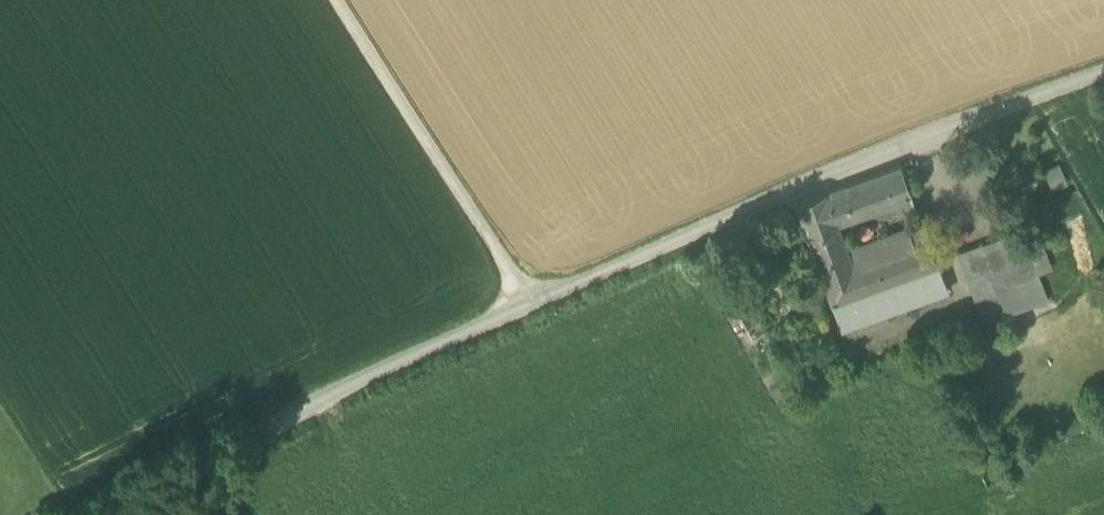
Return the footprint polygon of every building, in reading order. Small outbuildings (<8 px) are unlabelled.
[(1068,187),(1060,167),(1043,174),(1052,194),(1068,187)] [(900,170),(826,197),(838,228),(912,201),(900,170)] [(1031,174),(1038,196),(1049,193),(1042,171),(1031,174)] [(845,249),(838,228),(826,197),(795,209),(814,261),(845,249)] [(923,229),(858,254),(863,267),(928,243),(923,229)] [(957,258),(976,309),(996,301),(1042,286),(1039,279),(1030,254),(1022,235),(957,258)] [(928,243),(863,267),(874,296),(938,272),(928,243)] [(833,311),(874,296),(863,267),(858,254),(845,249),(814,261),(833,311)] [(1030,254),(1039,279),(1053,273),(1044,249),(1030,254)] [(948,297),(938,272),(874,296),(833,311),(841,335),(891,316),(892,318),(948,297)] [(996,301),(1003,321),(1048,304),(1042,286),(996,301)] [(983,328),(1003,321),(996,301),(976,309),(983,328)]
